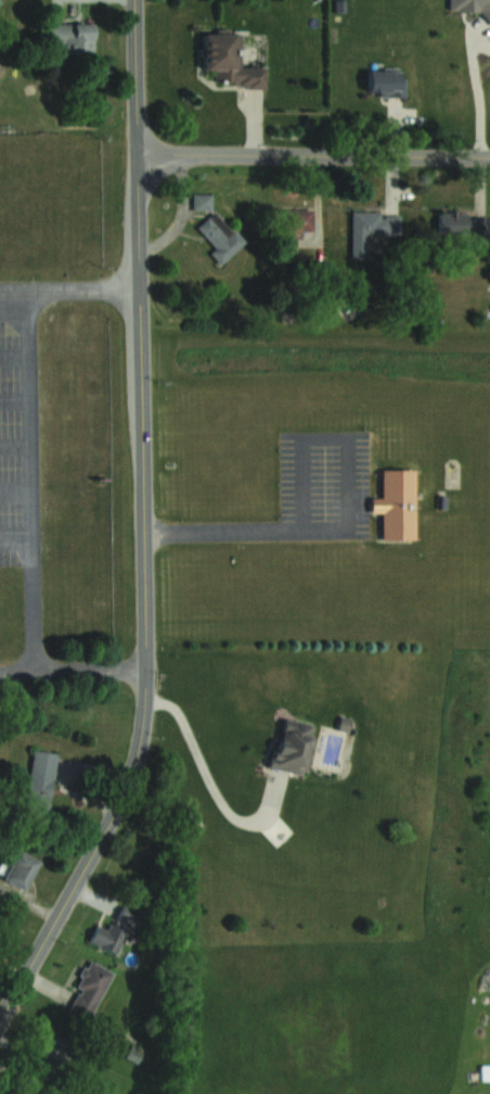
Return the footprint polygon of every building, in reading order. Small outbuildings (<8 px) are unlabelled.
[(449,17),(489,17),(489,0),(449,0),(449,17)] [(49,23),(49,44),(63,44),(63,53),(93,53),(93,23),(49,23)] [(264,66),(239,66),(239,33),(201,34),(202,70),(213,70),(213,86),(264,86),(264,66)] [(404,96),(404,69),(367,69),(367,96),(404,96)] [(194,208),(210,208),(210,195),(194,195),(194,208)] [(312,235),(312,209),(279,209),(279,235),(312,235)] [(209,252),(221,264),(245,242),(215,210),(197,227),(215,246),(209,252)] [(467,217),(467,210),(438,210),(438,237),(473,236),(473,244),(489,244),(489,217),(467,217)] [(400,213),(352,212),(352,254),(366,255),(366,236),(400,236),(400,213)] [(415,470),(381,470),(381,499),(370,499),(370,514),(381,514),(381,540),(414,541),(415,470)] [(270,769),(302,775),(312,725),(279,719),(270,769)] [(25,805),(48,808),(56,752),(33,749),(25,805)] [(25,890),(41,859),(19,848),(4,878),(25,890)] [(117,918),(135,926),(143,912),(124,903),(117,918)] [(105,929),(98,924),(89,938),(113,954),(128,933),(111,921),(105,929)] [(90,1016),(112,971),(90,959),(67,1005),(90,1016)] [(66,1064),(72,1037),(44,1031),(38,1057),(66,1064)]
